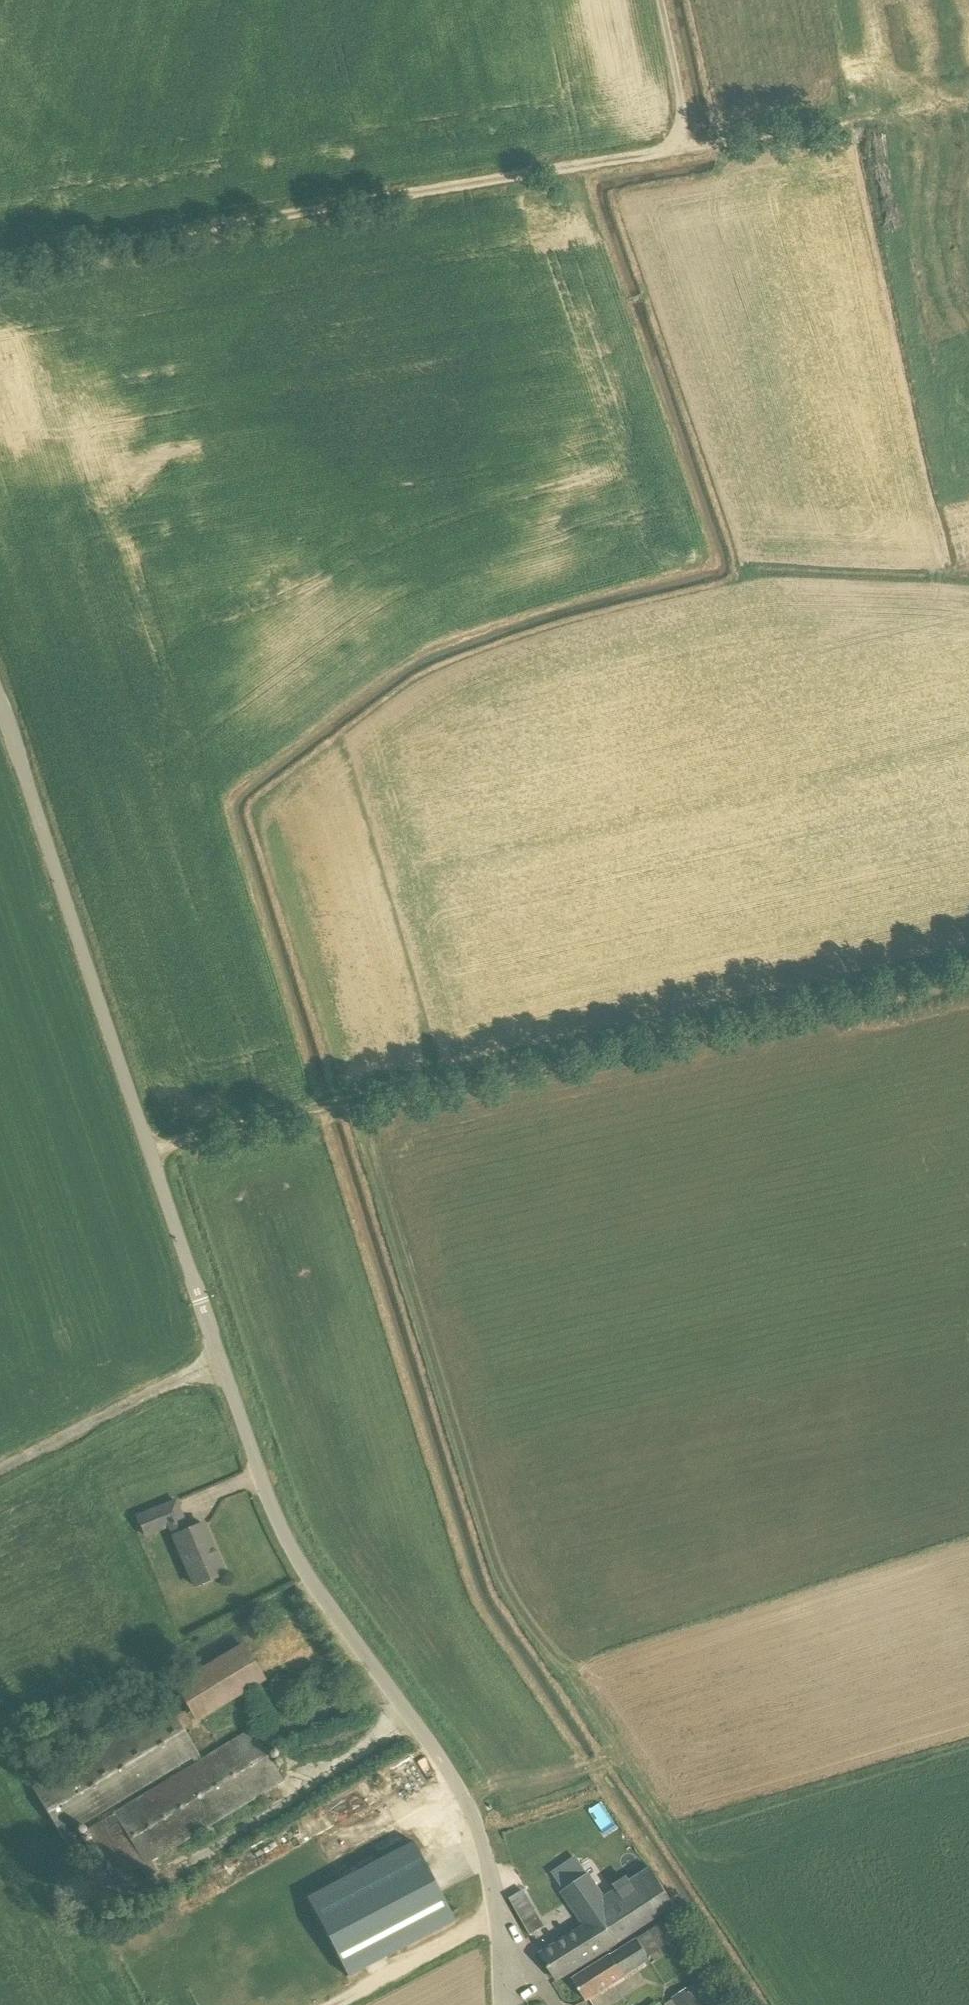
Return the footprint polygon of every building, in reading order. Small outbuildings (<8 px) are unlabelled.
[(204,1525),(189,1531),(176,1502),(138,1518),(148,1538),(171,1529),(195,1587),(225,1575),(204,1525)] [(261,1681),(253,1666),(255,1665),(243,1646),(191,1678),(177,1686),(197,1720),(212,1711),(261,1681)] [(125,1870),(281,1781),(250,1728),(199,1758),(170,1707),(28,1788),(55,1834),(92,1813),(109,1841),(125,1870)] [(347,1977),(454,1921),(414,1842),(305,1898),(347,1977)] [(605,1895),(596,1884),(571,1900),(588,1927),(542,1955),(558,1981),(646,1925),(676,1906),(651,1867),(605,1895)] [(510,1897),(530,1934),(543,1927),(545,1926),(540,1917),(524,1889),(510,1897)] [(675,1914),(663,1922),(718,2004),(737,2004),(675,1914)] [(651,1959),(637,1938),(573,1980),(587,2001),(651,1959)] [(672,1997),(677,2004),(698,2004),(687,1988),(672,1997)]
